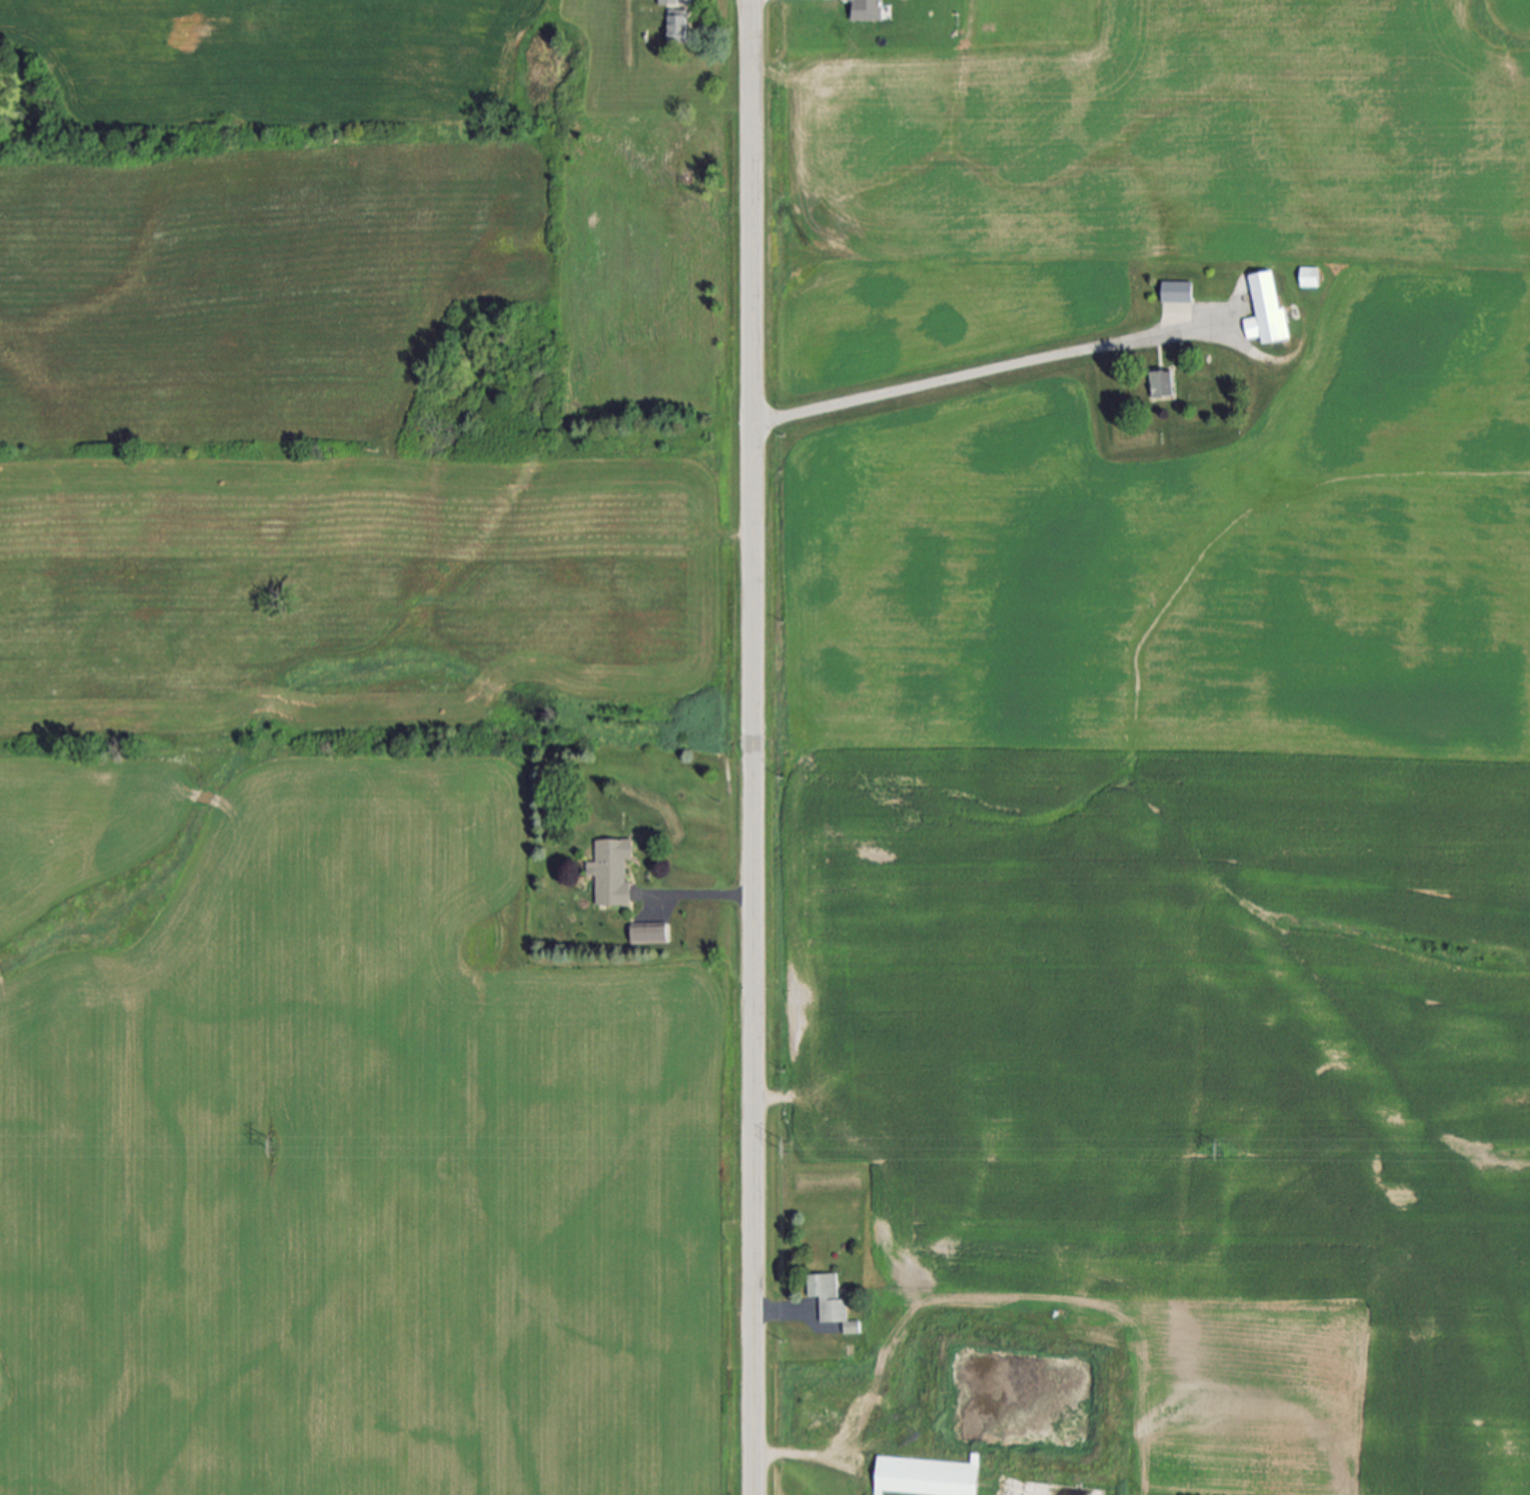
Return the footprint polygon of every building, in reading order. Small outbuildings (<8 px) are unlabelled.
[(854,20),(884,20),(884,0),(854,0),(854,20)] [(670,11),(689,11),(689,44),(670,44),(670,11)] [(1318,288),(1299,288),(1299,269),(1318,269),(1318,288)] [(1243,321),(1257,318),(1250,275),(1276,271),(1287,340),(1262,344),(1261,338),(1247,340),(1243,321)] [(1192,303),(1162,303),(1162,282),(1192,282),(1192,303)] [(1152,371),(1175,371),(1175,399),(1152,399),(1152,371)] [(595,907),(596,840),(633,840),(633,861),(629,861),(629,907),(595,907)] [(667,928),(667,943),(631,943),(631,928),(667,928)] [(847,1300),(848,1324),(820,1324),(819,1299),(808,1299),(808,1276),(838,1275),(838,1300),(847,1300)] [(979,1456),(976,1494),(910,1494),(883,1493),(883,1494),(876,1494),(879,1458),(971,1465),(972,1455),(979,1456)]
